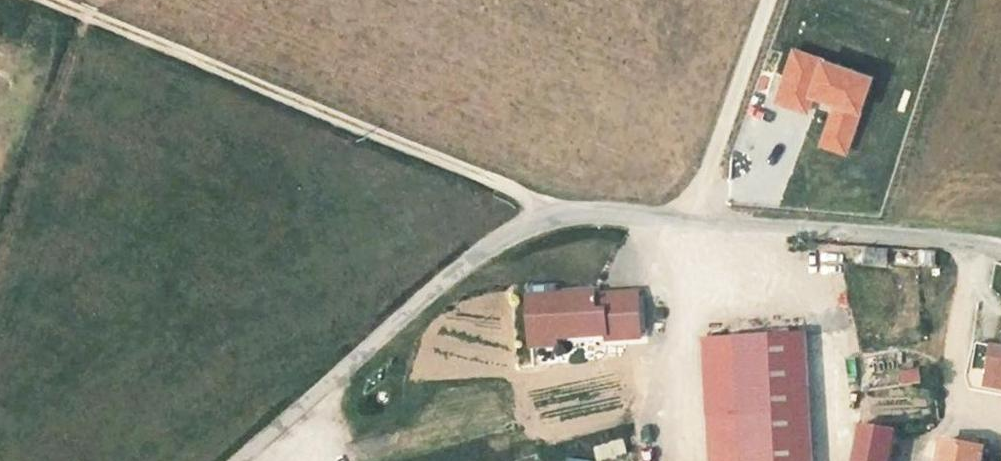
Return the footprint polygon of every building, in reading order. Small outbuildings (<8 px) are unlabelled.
[(862,263),(883,264),(884,250),(863,249),(862,263)] [(918,267),(935,269),(936,256),(919,254),(918,267)] [(539,278),(510,279),(512,314),(583,312),(584,318),(624,317),(621,275),(575,276),(574,271),(539,271),(539,278)] [(788,315),(688,319),(696,460),(794,460),(788,315)] [(983,368),(1000,370),(1000,325),(984,324),(983,368)] [(908,351),(886,350),(885,362),(907,364),(908,351)] [(919,368),(899,370),(900,386),(920,385),(919,368)] [(846,434),(843,460),(878,460),(881,437),(846,434)] [(982,449),(928,446),(926,460),(982,460),(982,449)]
